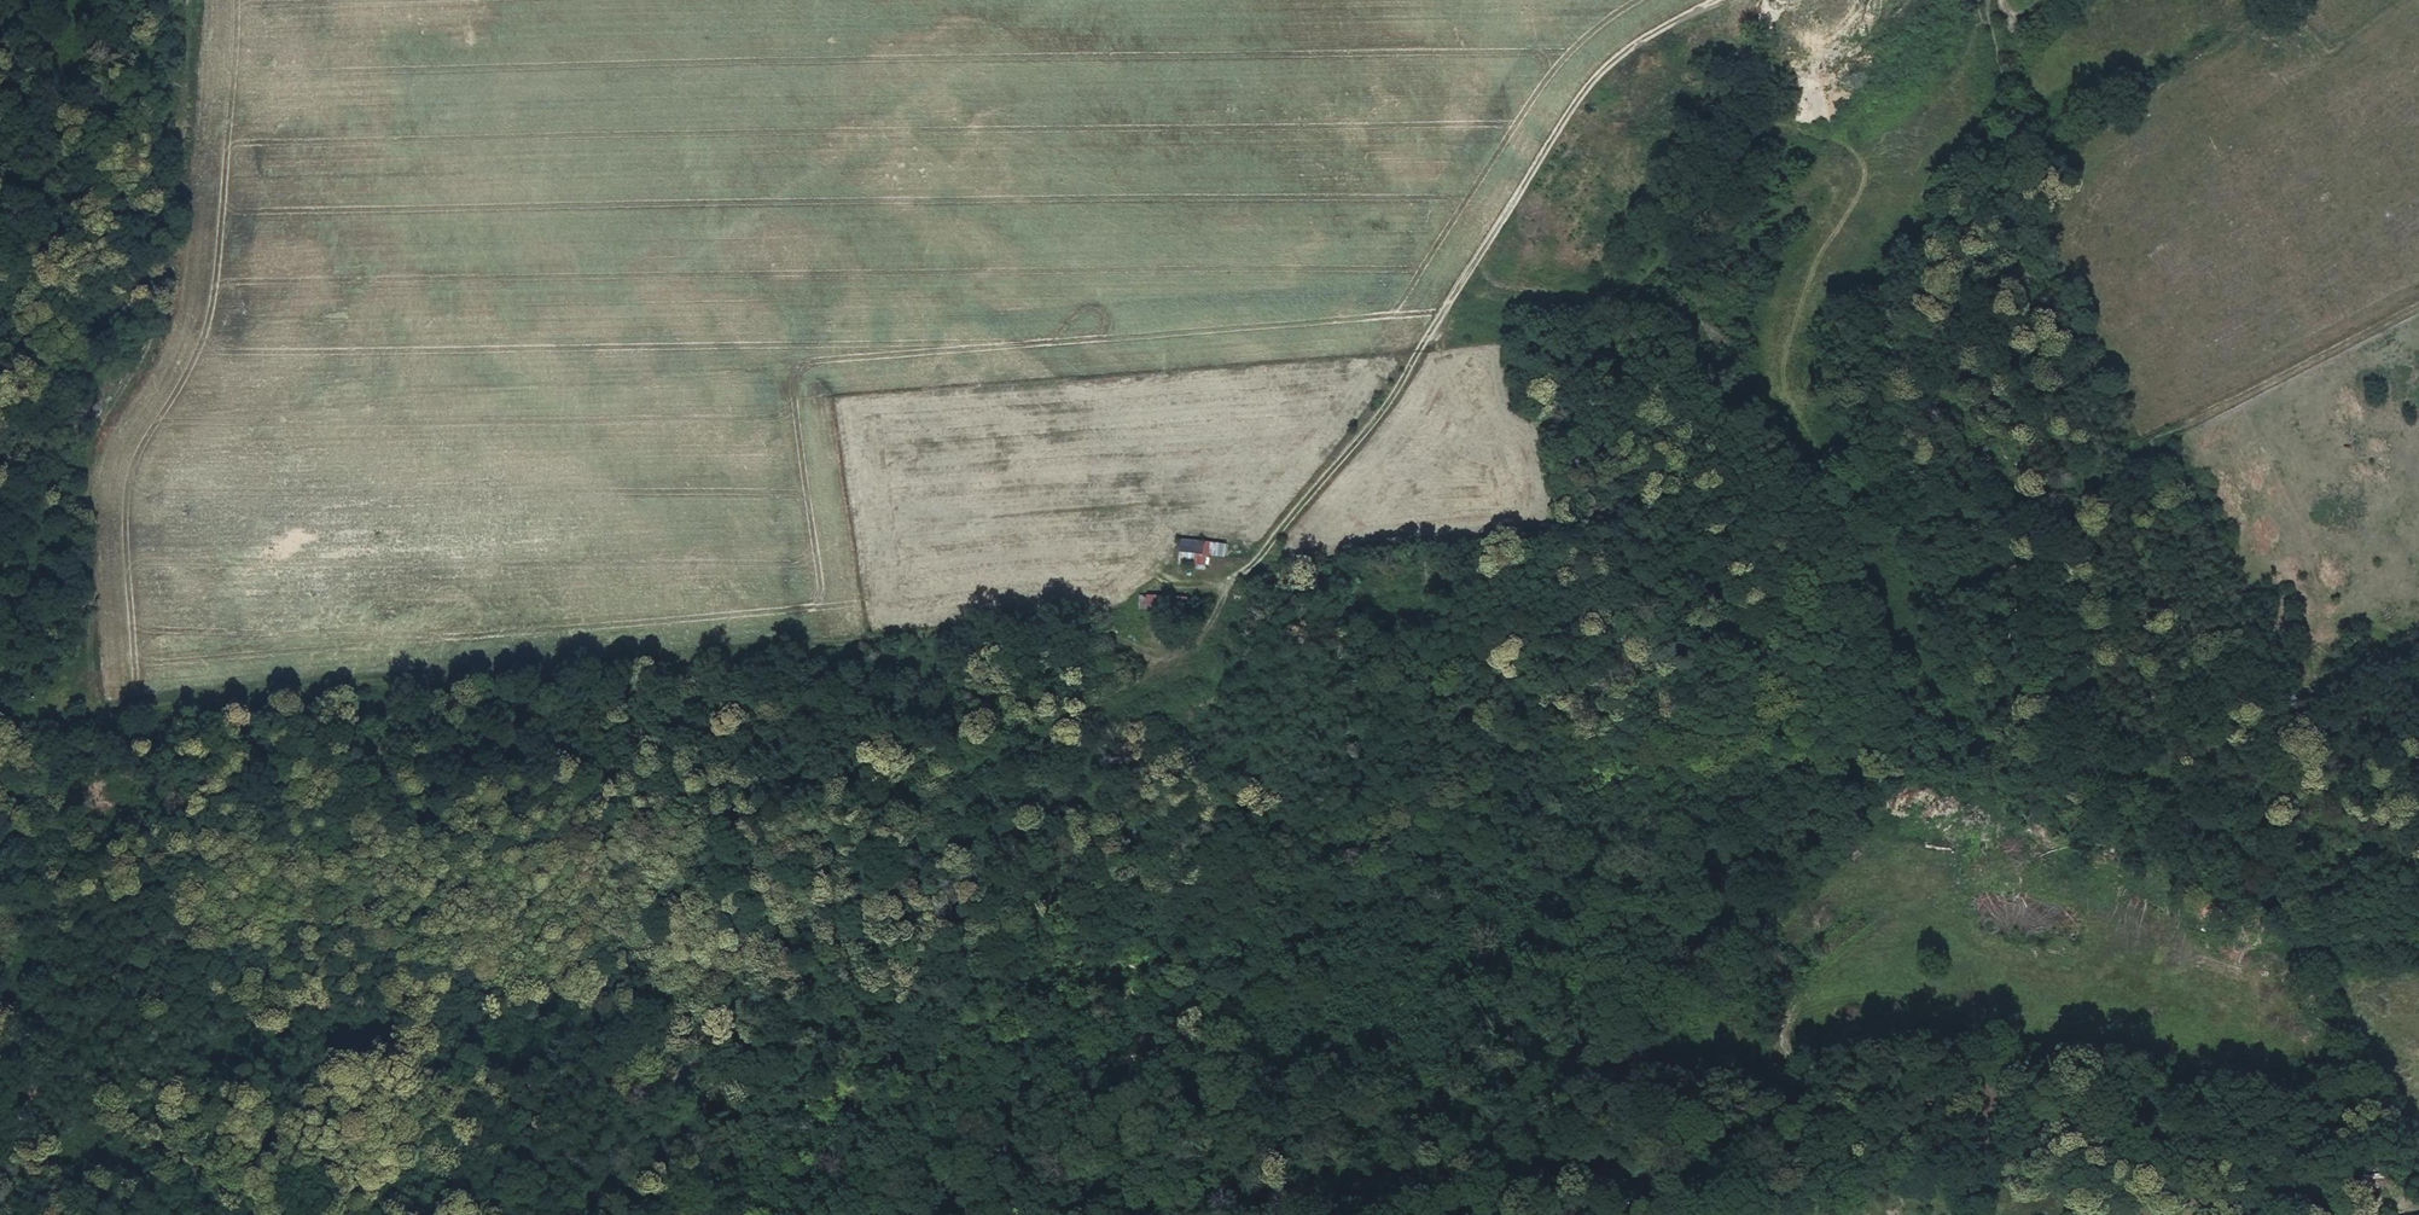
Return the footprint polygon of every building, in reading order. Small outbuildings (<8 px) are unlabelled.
[(1588,203),(1583,218),(1596,222),(1600,207),(1588,203)] [(1178,567),(1206,569),(1207,555),(1223,556),(1224,542),(1180,539),(1178,567)] [(1167,596),(1139,594),(1138,607),(1166,609),(1167,596)]
